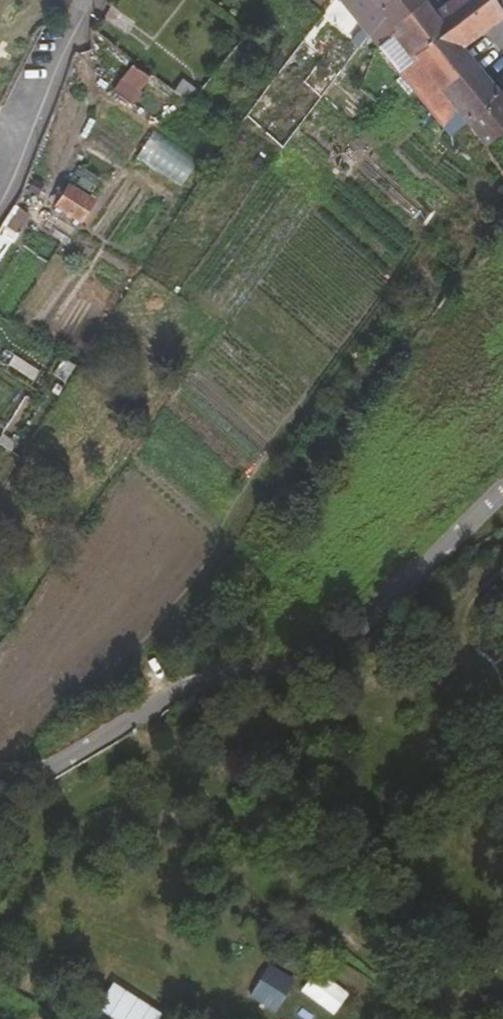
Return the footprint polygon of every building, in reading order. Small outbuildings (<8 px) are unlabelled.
[(376,41),(395,19),(389,12),(409,0),(344,0),(376,41)] [(376,41),(389,59),(407,34),(400,25),(422,10),(414,0),(409,0),(389,12),(395,19),(376,41)] [(423,55),(442,83),(467,64),(458,51),(502,16),(500,0),(487,0),(469,14),(441,35),(421,50),(423,55)] [(430,21),(441,35),(469,14),(459,0),(458,0),(430,21)] [(469,14),(487,0),(459,0),(469,14)] [(407,34),(389,59),(405,80),(423,55),(421,50),(441,35),(430,21),(422,10),(400,25),(407,34)] [(405,80),(447,134),(461,114),(489,92),(467,64),(442,83),(423,55),(405,80)] [(132,62),(115,88),(134,101),(151,75),(132,62)] [(461,114),(486,150),(502,138),(502,109),(489,92),(461,114)] [(185,183),(200,156),(153,129),(138,157),(185,183)] [(80,223),(98,198),(71,179),(54,204),(80,223)] [(108,237),(124,212),(102,198),(87,222),(108,237)] [(279,1011),(297,978),(266,961),(248,995),(279,1011)] [(112,1018),(155,1018),(163,1006),(120,980),(101,1012),(112,1018)]
